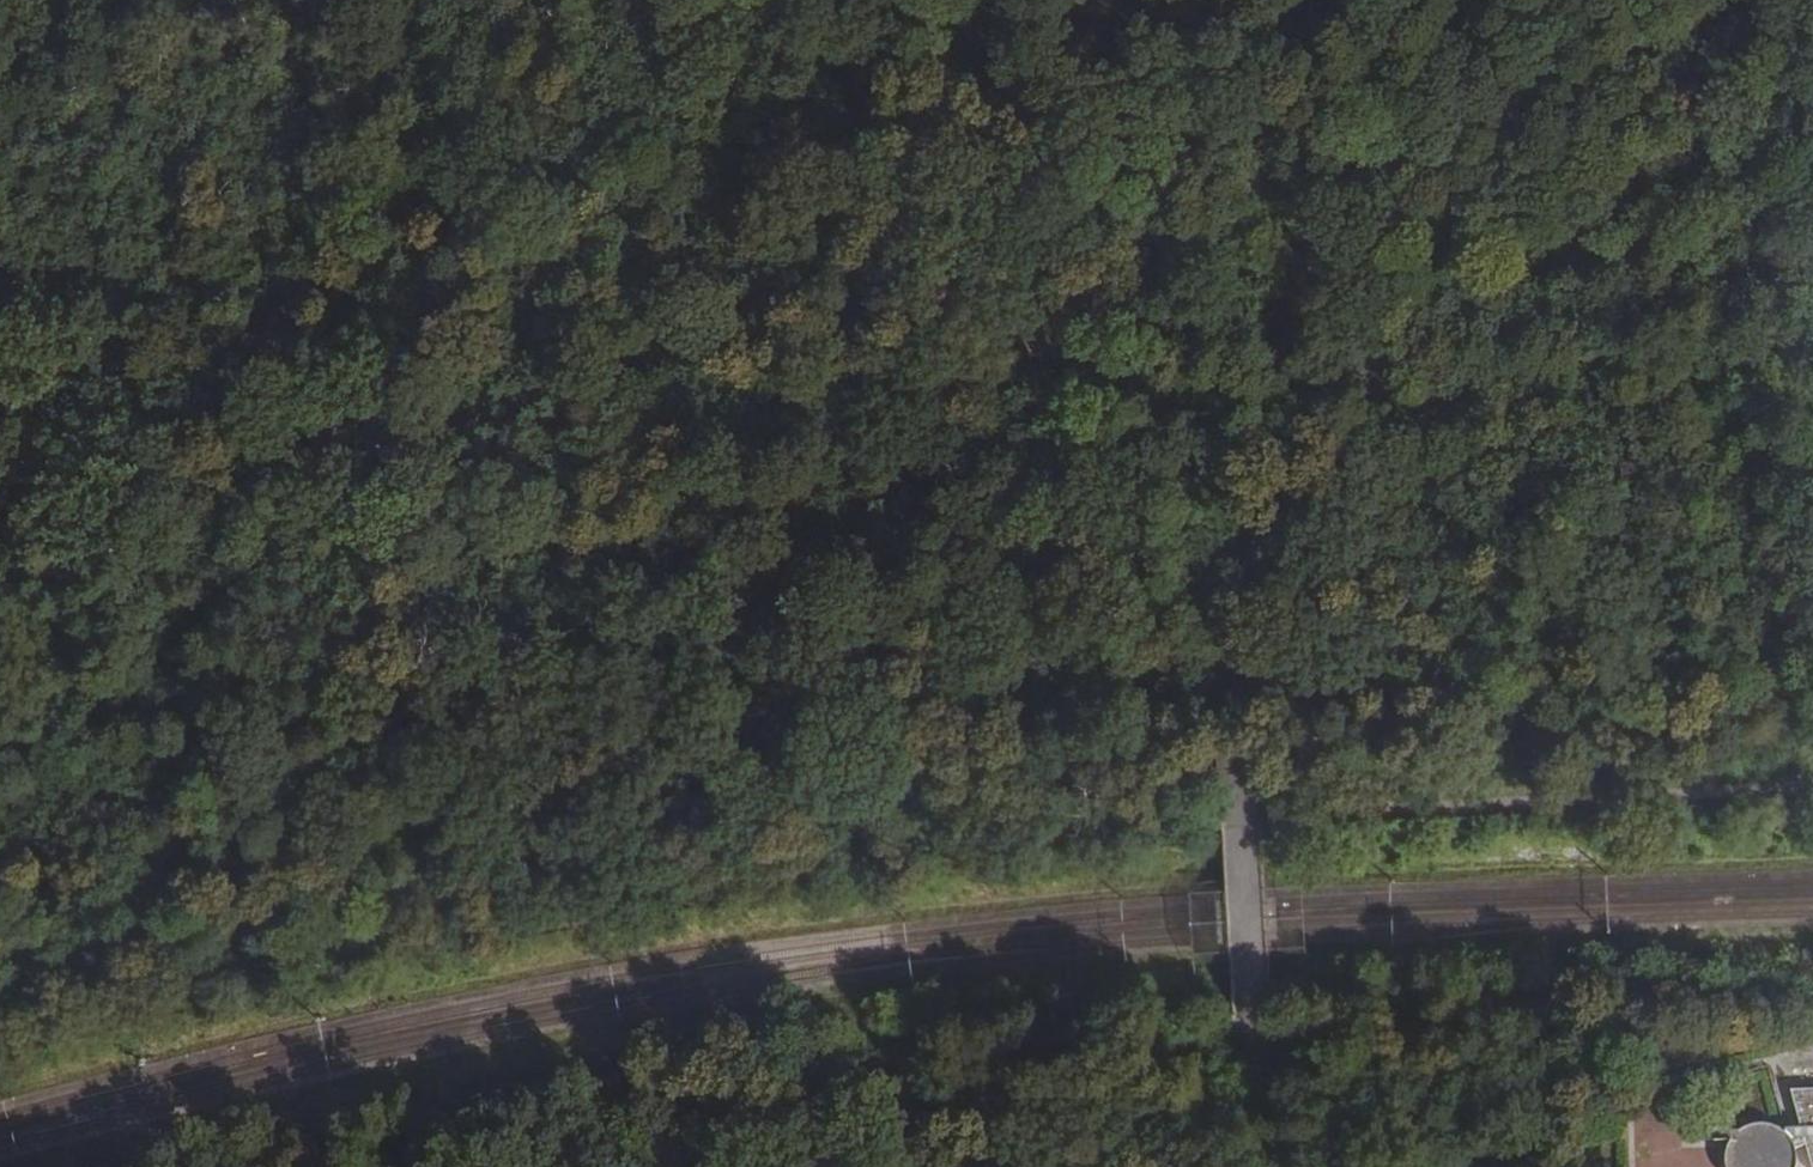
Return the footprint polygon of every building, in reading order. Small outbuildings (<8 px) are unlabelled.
[(1800,1090),(1810,1126),(1809,1128),(1801,1129),(1795,1130),(1788,1131),(1787,1130),(1784,1128),(1780,1126),(1772,1124),(1768,1124),(1763,1124),(1759,1125),(1756,1126),(1752,1128),(1749,1130),(1745,1133),(1741,1137),(1741,1126),(1723,1127),(1723,1141),(1740,1141),(1738,1143),(1737,1147),(1736,1151),(1736,1159),(1736,1163),(1737,1166),(1800,1166),(1801,1166),(1802,1160),(1801,1154),(1800,1148),(1800,1147),(1805,1143),(1812,1143),(1812,1090),(1800,1090)]
